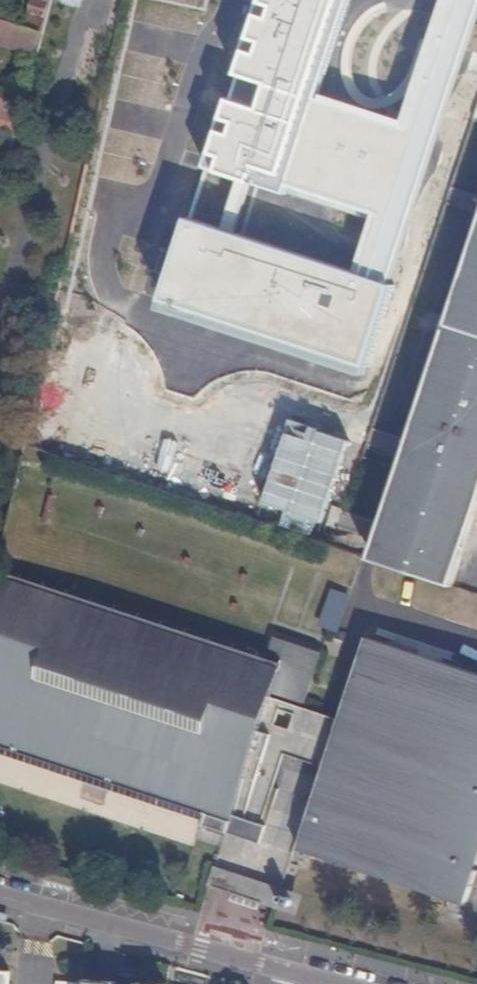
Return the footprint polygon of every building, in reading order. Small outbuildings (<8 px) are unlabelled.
[(51,0),(35,0),(27,30),(42,35),(51,0)] [(405,119),(322,92),(352,0),(259,0),(205,167),(371,221),(356,268),(191,215),(164,298),(368,363),(476,26),(476,0),(444,0),(405,119)] [(1,46),(36,57),(42,35),(27,30),(0,21),(0,45),(1,46)] [(18,126),(25,100),(0,91),(0,121),(18,126)] [(373,562),(457,589),(458,587),(456,586),(476,522),(476,250),(375,559),(374,559),(373,562)] [(238,338),(230,365),(258,374),(266,347),(238,338)] [(270,504),(289,509),(285,525),(327,535),(350,434),(289,420),(270,504)] [(272,701),(273,696),(306,707),(323,656),(275,641),(268,664),(265,663),(267,658),(21,577),(19,582),(0,576),(0,742),(18,748),(15,758),(16,759),(19,748),(42,756),(39,766),(40,766),(44,756),(66,764),(62,774),(64,774),(67,764),(89,772),(86,782),(88,783),(91,772),(113,780),(109,790),(111,790),(115,780),(136,787),(133,797),(135,797),(138,788),(160,795),(157,804),(159,805),(162,795),(183,802),(180,812),(182,812),(185,803),(207,810),(202,827),(226,836),(233,816),(245,820),(272,739),(260,735),(272,701)] [(339,634),(350,602),(333,596),(322,629),(329,631),(339,634)] [(328,770),(301,852),(469,907),(476,881),(476,675),(371,640),(344,724),(328,770)] [(260,825),(262,826),(286,757),(309,764),(328,770),(344,724),(324,717),(272,701),(260,735),(272,739),(245,820),(260,825)] [(226,836),(253,844),(260,825),(245,820),(233,816),(226,836)] [(268,827),(262,826),(260,825),(253,844),(262,847),(268,827)] [(197,842),(221,850),(225,838),(201,830),(197,842)] [(258,904),(300,917),(306,896),(266,883),(217,868),(209,889),(258,904)] [(9,975),(0,974),(0,983),(8,983),(9,975)]
